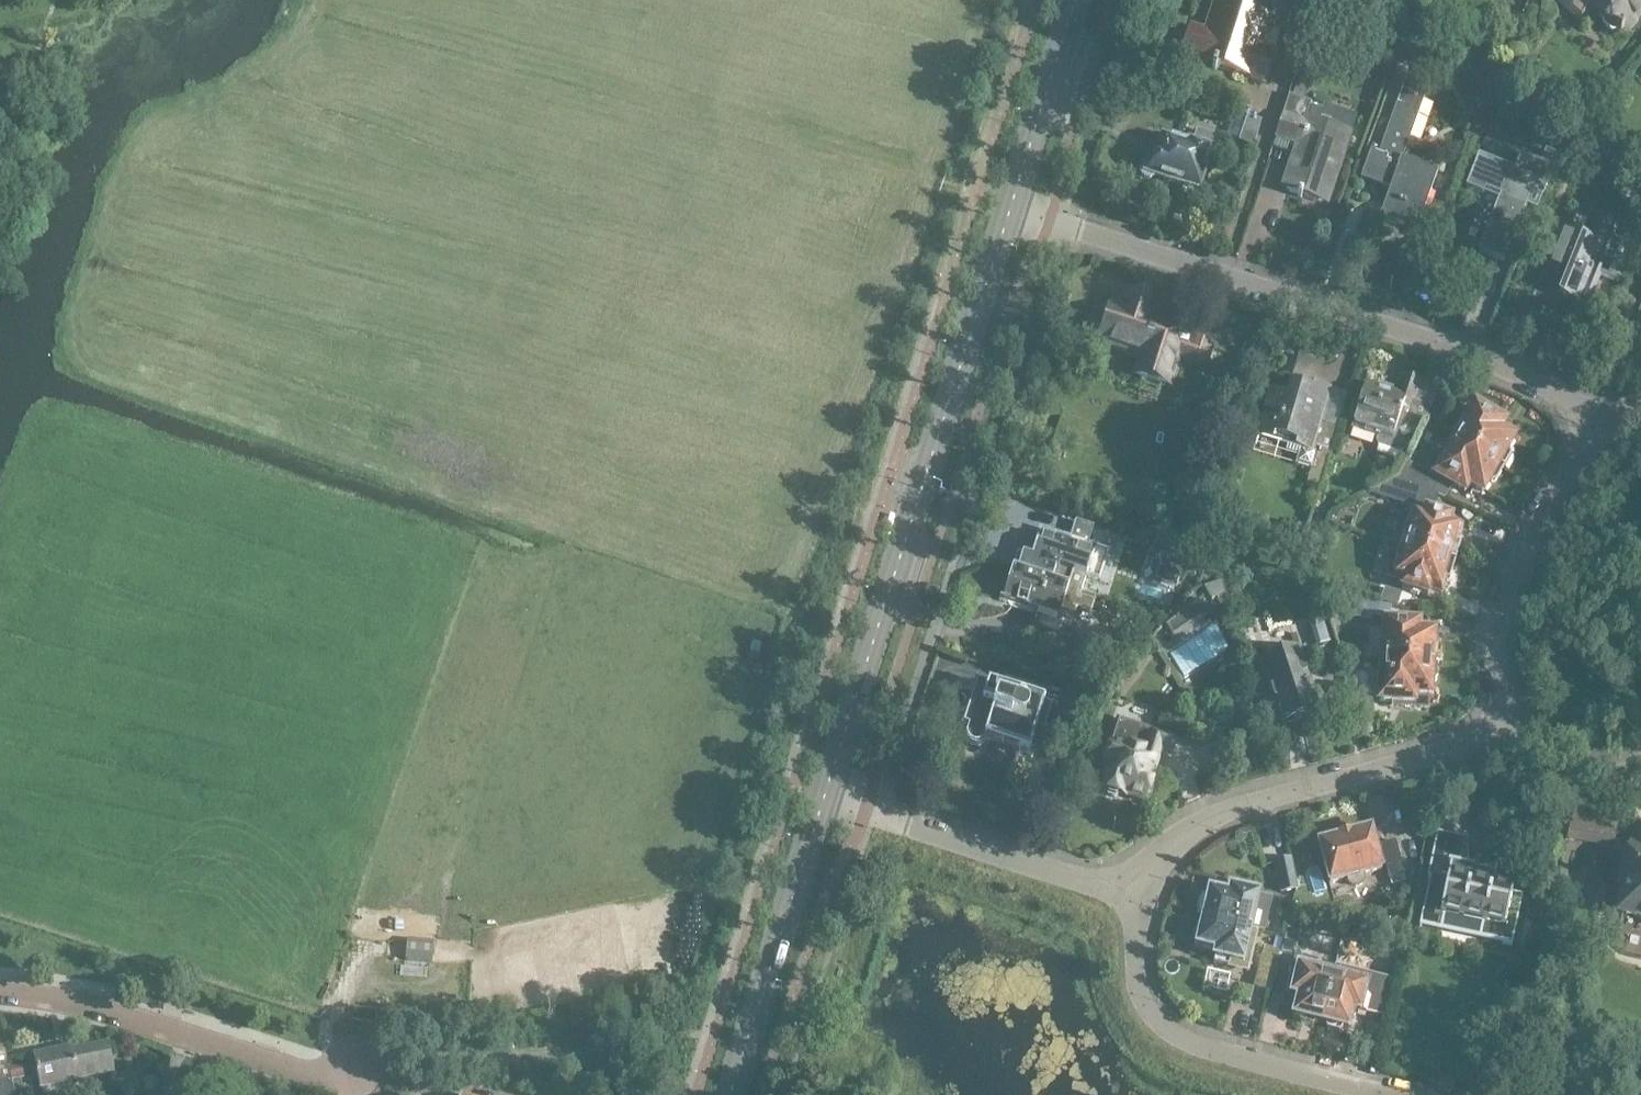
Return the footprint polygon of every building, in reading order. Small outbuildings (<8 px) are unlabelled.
[(1285,30),(1309,38),(1310,36),(1317,12),(1320,2),(1313,0),(1295,0),(1285,30)] [(1560,4),(1581,21),(1590,10),(1604,22),(1604,25),(1612,32),(1615,31),(1620,35),(1624,30),(1629,29),(1634,23),(1634,20),(1640,11),(1640,0),(1563,0),(1560,4)] [(1191,27),(1182,52),(1213,62),(1211,68),(1215,69),(1216,66),(1264,82),(1273,53),(1258,48),(1267,17),(1217,1),(1207,32),(1191,27)] [(1317,12),(1310,36),(1327,41),(1334,18),(1317,12)] [(1372,145),(1370,150),(1360,179),(1390,190),(1379,220),(1416,233),(1438,173),(1437,172),(1441,162),(1434,148),(1420,154),(1406,149),(1430,81),(1407,73),(1383,140),(1378,138),(1375,147),(1372,145)] [(1288,96),(1274,137),(1295,144),(1280,188),(1297,194),(1297,196),(1300,198),(1301,195),(1327,203),(1350,134),(1356,116),(1324,106),(1322,112),(1309,108),(1310,103),(1304,101),(1310,83),(1298,80),(1293,97),(1288,96)] [(1488,128),(1513,137),(1520,119),(1495,110),(1488,128)] [(1239,142),(1253,146),(1262,122),(1247,117),(1239,142)] [(1155,139),(1152,149),(1148,163),(1143,165),(1141,172),(1144,177),(1144,178),(1150,180),(1156,177),(1199,190),(1215,138),(1197,132),(1194,142),(1188,141),(1187,145),(1162,137),(1161,141),(1155,139)] [(1503,260),(1525,204),(1537,209),(1553,168),(1558,155),(1546,150),(1541,163),(1520,154),(1514,170),(1478,155),(1465,187),(1497,200),(1477,249),(1503,260)] [(1561,234),(1541,284),(1587,302),(1603,262),(1624,270),(1640,230),(1599,214),(1587,244),(1561,234)] [(1097,342),(1138,355),(1131,377),(1173,390),(1176,380),(1175,379),(1179,366),(1180,366),(1182,361),(1205,368),(1215,336),(1193,329),(1190,337),(1154,325),(1160,306),(1124,294),(1120,307),(1109,303),(1107,310),(1105,309),(1100,308),(1097,309),(1094,311),(1092,313),(1089,316),(1088,319),(1088,322),(1089,327),(1091,330),(1094,332),(1097,334),(1099,335),(1097,342)] [(1271,391),(1268,401),(1258,434),(1289,443),(1286,451),(1298,455),(1295,465),(1311,470),(1307,482),(1319,486),(1331,448),(1337,430),(1318,424),(1322,410),(1341,415),(1347,394),(1317,386),(1323,364),(1298,356),(1286,395),(1271,391)] [(1352,416),(1355,417),(1351,430),(1378,439),(1376,442),(1378,447),(1400,455),(1404,452),(1406,447),(1413,450),(1421,427),(1423,422),(1430,408),(1415,404),(1423,381),(1408,376),(1402,395),(1366,383),(1360,401),(1356,400),(1353,402),(1349,412),(1352,416)] [(1238,389),(1223,384),(1220,394),(1235,398),(1238,389)] [(1421,427),(1436,434),(1450,402),(1435,396),(1430,408),(1423,422),(1421,427)] [(1474,407),(1455,441),(1503,469),(1510,457),(1509,452),(1506,451),(1512,439),(1498,431),(1503,424),(1474,407)] [(1406,463),(1398,480),(1433,495),(1437,485),(1450,490),(1454,486),(1464,492),(1468,484),(1482,493),(1489,481),(1491,482),(1496,481),(1503,469),(1455,441),(1435,475),(1406,463)] [(1433,495),(1398,480),(1376,492),(1425,513),(1423,517),(1413,514),(1409,527),(1407,526),(1401,545),(1455,562),(1460,542),(1455,541),(1458,529),(1449,526),(1451,518),(1426,511),(1433,495)] [(1016,554),(1011,570),(1050,582),(1055,567),(1086,576),(1085,577),(1093,580),(1101,576),(1106,557),(1102,549),(1095,547),(1040,530),(1031,559),(1016,554)] [(1313,537),(1304,534),(1300,547),(1309,550),(1313,537)] [(1455,562),(1401,545),(1395,564),(1397,565),(1393,578),(1403,581),(1401,588),(1428,596),(1430,589),(1440,592),(1443,580),(1449,581),(1455,562)] [(1201,560),(1168,550),(1159,580),(1172,583),(1175,571),(1196,577),(1201,560)] [(1050,582),(1011,570),(1002,597),(1059,615),(1062,604),(1091,613),(1096,597),(1081,592),(1085,577),(1086,576),(1055,567),(1050,582)] [(1166,626),(1172,637),(1210,612),(1202,600),(1166,626)] [(1384,623),(1382,662),(1437,665),(1438,651),(1434,646),(1431,646),(1432,635),(1417,634),(1417,624),(1384,623)] [(1098,628),(1083,644),(1108,668),(1123,652),(1098,628)] [(1296,650),(1261,662),(1284,727),(1318,715),(1296,650)] [(1437,665),(1382,662),(1379,701),(1412,703),(1413,696),(1429,697),(1429,683),(1432,683),(1436,679),(1437,665)] [(1007,672),(1002,688),(980,681),(977,691),(973,690),(962,724),(968,726),(967,731),(966,735),(967,739),(970,741),(973,743),(975,743),(978,743),(982,742),(984,741),(985,739),(987,737),(1029,750),(1036,729),(1044,731),(1051,708),(1043,705),(1044,704),(1056,708),(1062,690),(1007,672)] [(1170,752),(1175,737),(1117,719),(1103,765),(1107,766),(1100,788),(1124,796),(1125,794),(1146,801),(1163,750),(1170,752)] [(1622,876),(1619,892),(1623,893),(1619,913),(1640,918),(1640,822),(1637,821),(1634,839),(1630,838),(1622,876)] [(1439,829),(1416,924),(1517,948),(1530,893),(1520,891),(1524,876),(1496,870),(1498,862),(1471,856),(1466,836),(1439,829)] [(1339,839),(1319,844),(1329,884),(1348,879),(1349,883),(1352,886),(1356,887),(1360,886),(1363,883),(1364,879),(1363,875),(1381,870),(1380,866),(1385,865),(1389,880),(1404,876),(1395,842),(1380,846),(1381,851),(1376,852),(1371,830),(1350,836),(1351,837),(1339,840),(1339,839)] [(1276,864),(1279,876),(1282,894),(1298,890),(1291,860),(1276,864)] [(1204,914),(1203,918),(1251,930),(1259,896),(1246,893),(1248,887),(1231,883),(1228,896),(1209,892),(1208,897),(1206,897),(1203,898),(1200,910),(1202,914),(1204,914)] [(1251,930),(1203,918),(1201,924),(1199,924),(1196,925),(1193,937),(1196,940),(1197,941),(1196,946),(1216,950),(1213,964),(1229,968),(1230,961),(1242,964),(1251,930)] [(1300,930),(1287,927),(1281,951),(1294,954),(1300,930)] [(406,960),(432,962),(434,942),(409,939),(406,960)] [(1277,961),(1280,951),(1266,947),(1264,958),(1263,958),(1256,987),(1271,991),(1278,961),(1277,961)] [(1378,958),(1371,987),(1391,993),(1398,963),(1378,958)] [(1316,1023),(1321,1024),(1332,976),(1297,968),(1295,979),(1288,977),(1284,993),(1298,996),(1293,1017),(1295,1017),(1298,1023),(1310,1026),(1316,1023)] [(1332,976),(1321,1024),(1323,1025),(1326,1030),(1336,1032),(1342,1029),(1347,1031),(1352,1011),(1366,1014),(1369,998),(1364,997),(1367,985),(1332,976)] [(114,1073),(108,1046),(79,1052),(77,1047),(32,1057),(40,1090),(114,1073)] [(13,1094),(8,1071),(2,1047),(0,1048),(0,1094),(13,1094)] [(29,1077),(26,1067),(8,1071),(13,1094),(24,1092),(21,1079),(29,1077)] [(210,1073),(205,1088),(217,1092),(222,1077),(210,1073)]
